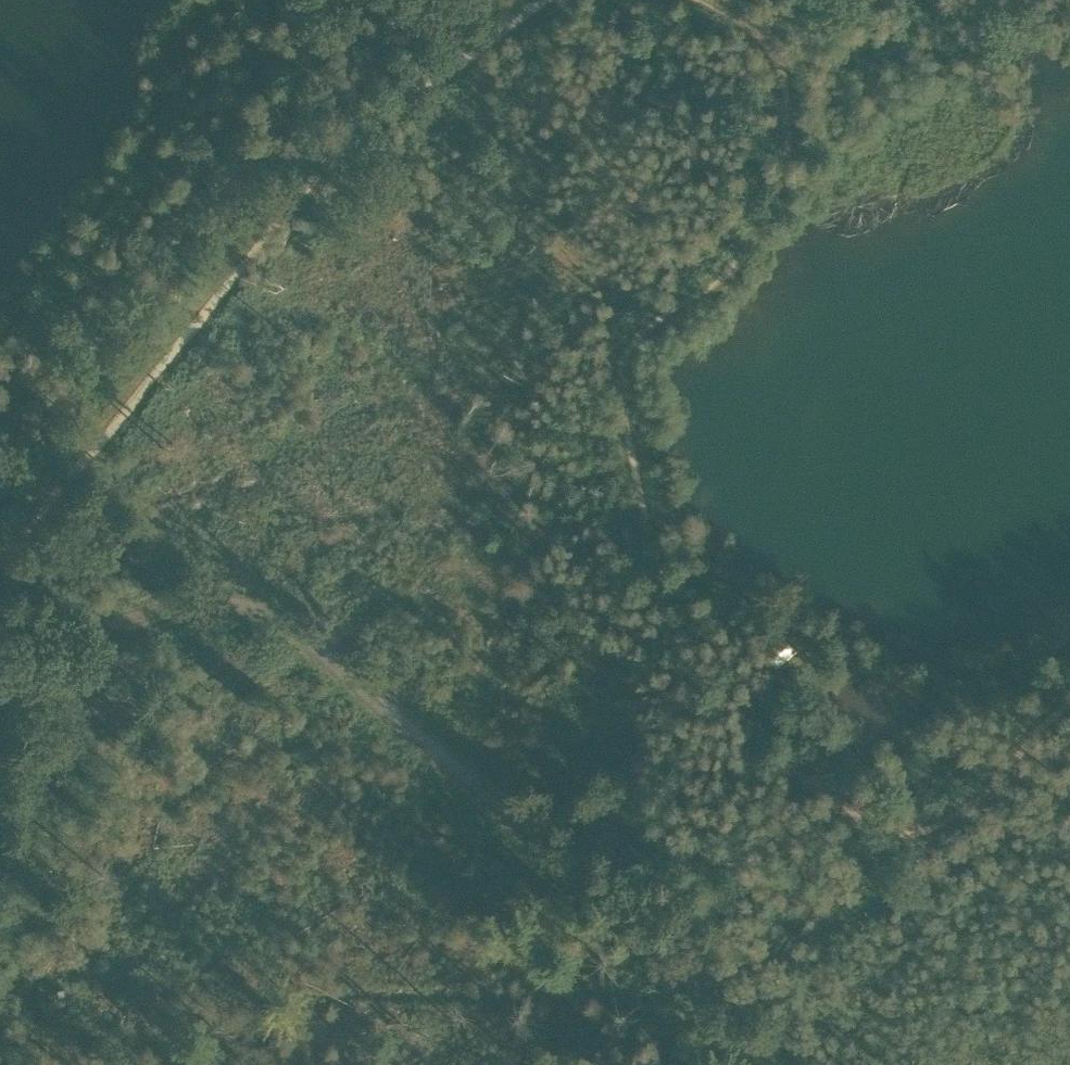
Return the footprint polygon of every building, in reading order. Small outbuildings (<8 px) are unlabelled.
[(776,666),(797,650),(787,637),(766,653),(776,666)]
